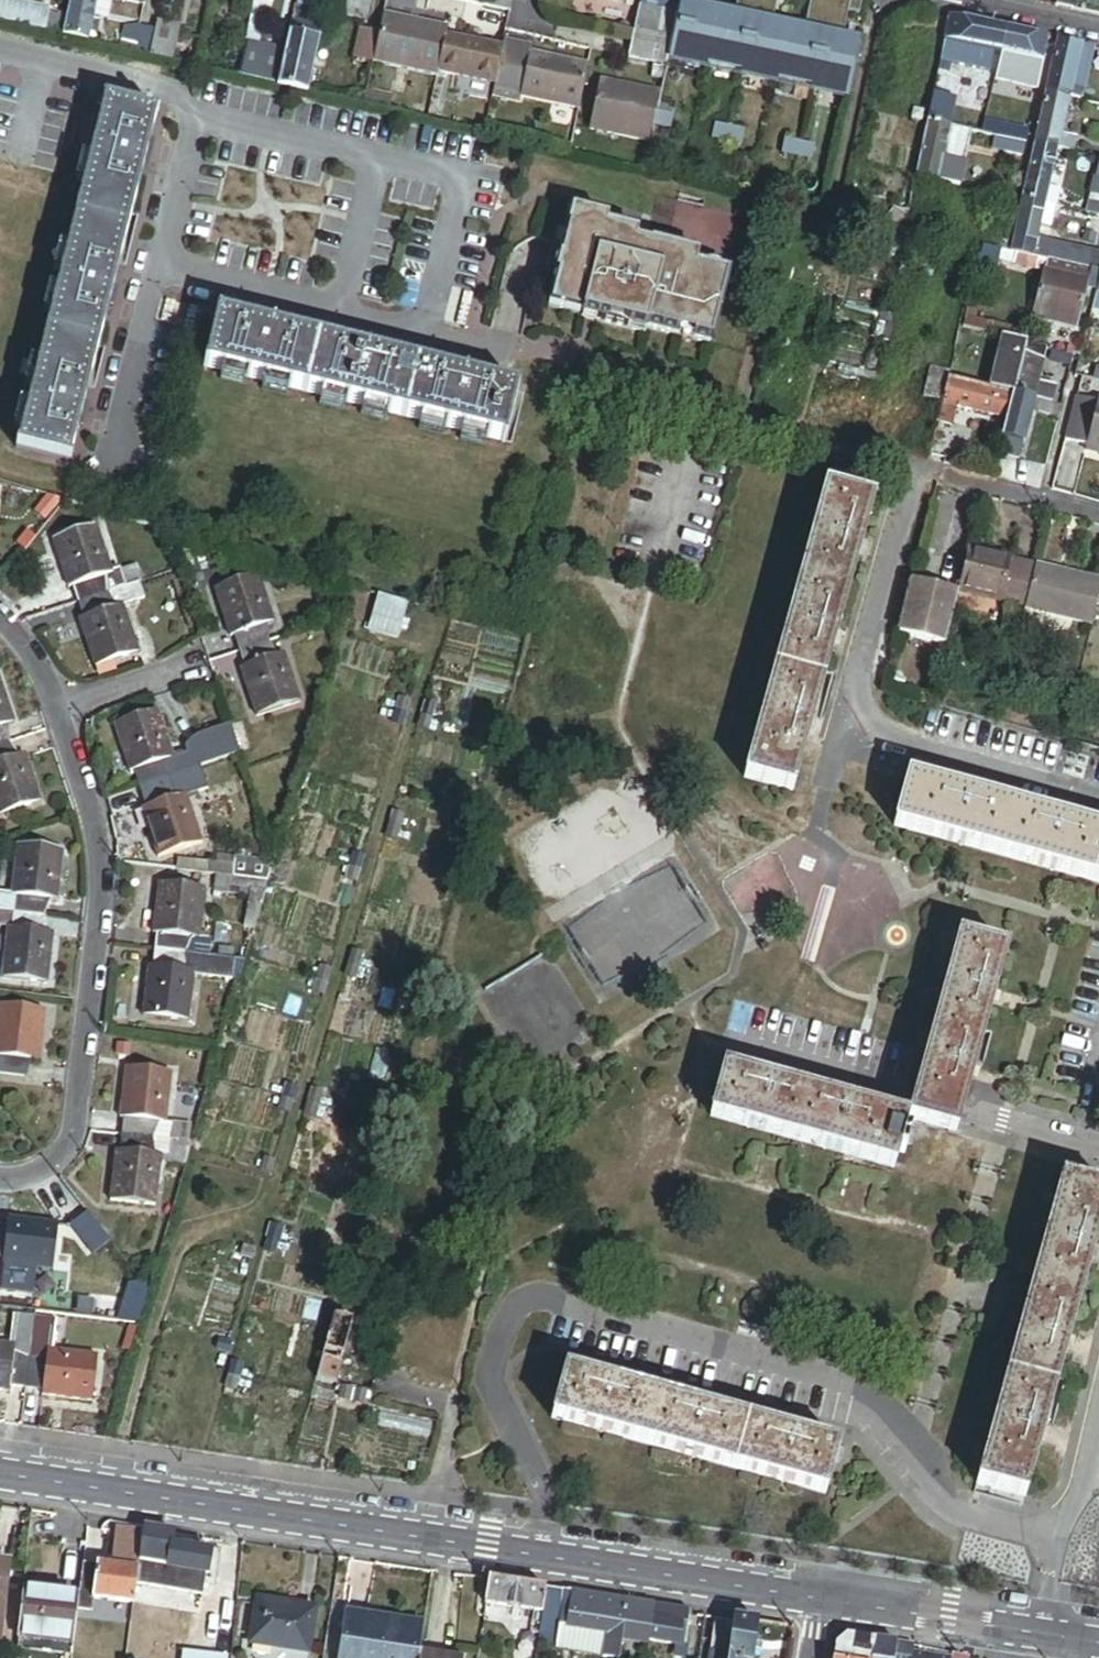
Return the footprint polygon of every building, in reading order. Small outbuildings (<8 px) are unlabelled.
[(98,0),(71,0),(68,15),(63,38),(89,44),(98,0)] [(488,7),(510,11),(512,0),(490,0),(488,7)] [(717,10),(700,7),(702,0),(680,0),(676,19),(669,52),(669,54),(705,62),(717,10)] [(756,0),(737,0),(734,14),(717,10),(705,62),(740,70),(756,0)] [(776,0),(756,0),(740,70),(775,78),(787,26),(770,22),(776,0)] [(829,0),(810,0),(804,30),(787,26),(775,78),(810,86),(829,0)] [(857,42),(841,38),(847,12),(858,15),(861,0),(829,0),(810,86),(846,94),(857,42)] [(1056,8),(1075,12),(1077,0),(1058,0),(1056,8)] [(68,15),(47,10),(46,15),(0,3),(0,23),(63,38),(68,15)] [(636,11),(629,43),(669,52),(676,19),(636,11)] [(347,12),(345,21),(365,26),(367,17),(347,12)] [(1003,29),(950,17),(940,61),(989,72),(994,51),(998,52),(1003,29)] [(446,36),(382,22),(379,36),(373,65),(437,80),(438,77),(446,39),(446,36)] [(302,26),(291,23),(289,36),(299,38),(302,26)] [(285,53),(278,89),(308,96),(321,31),(302,26),(299,38),(289,36),(285,53)] [(158,29),(157,33),(152,59),(173,65),(180,33),(158,29)] [(1048,39),(1003,29),(998,52),(996,64),(1025,70),(1028,58),(1043,61),(1048,39)] [(152,59),(157,33),(142,30),(140,37),(127,34),(123,52),(152,59)] [(354,61),(373,65),(379,36),(360,32),(354,61)] [(446,39),(438,77),(494,89),(502,51),(446,39)] [(1090,48),(1057,41),(1046,92),(1068,97),(1070,85),(1080,87),(1090,48)] [(669,52),(629,43),(625,62),(665,70),(669,54),(669,52)] [(244,45),(237,80),(278,89),(285,53),(244,45)] [(503,45),(502,51),(494,89),(521,94),(520,102),(549,108),(577,113),(587,68),(530,57),(531,50),(503,45)] [(996,64),(992,79),(1037,89),(1043,61),(1028,58),(1025,70),(996,64)] [(1070,85),(1068,97),(1080,100),(1083,88),(1080,87),(1070,85)] [(650,141),(659,100),(601,87),(590,134),(649,147),(650,141)] [(1068,97),(1046,92),(1034,146),(1055,150),(1059,134),(1068,97)] [(926,122),(947,127),(954,98),(933,93),(926,122)] [(155,115),(104,102),(17,450),(67,463),(155,115)] [(545,125),(573,130),(577,113),(549,108),(545,125)] [(1011,128),(982,121),(979,134),(1003,139),(1007,140),(1011,128)] [(941,156),(947,127),(926,122),(914,175),(936,180),(941,156)] [(968,132),(947,127),(941,156),(962,161),(968,132)] [(1025,131),(1011,128),(1007,140),(1023,143),(1025,131)] [(1059,134),(1055,150),(1073,154),(1077,137),(1059,134)] [(1007,140),(1003,139),(1001,151),(1020,156),(1023,143),(1007,140)] [(1055,150),(1034,146),(1022,198),(1043,203),(1047,185),(1055,150)] [(646,158),(633,155),(630,169),(642,172),(646,158)] [(962,161),(941,156),(936,180),(956,184),(962,161)] [(1098,160),(1090,194),(1098,196),(1098,160)] [(1060,188),(1047,185),(1043,203),(1055,206),(1060,188)] [(1022,198),(1010,252),(1098,272),(1098,252),(1083,249),(1083,253),(1034,242),(1038,224),(1051,227),(1055,206),(1043,203),(1022,198)] [(634,235),(603,227),(604,223),(567,214),(551,277),(555,278),(547,311),(582,318),(580,322),(645,337),(647,334),(710,349),(727,276),(696,269),(699,257),(652,247),(641,252),(631,249),(634,235)] [(1098,272),(1010,252),(998,249),(998,252),(979,248),(975,267),(992,271),(994,261),(1035,270),(1034,272),(1041,273),(1032,312),(1076,322),(1085,285),(1095,287),(1098,272)] [(965,309),(961,325),(1023,343),(1025,332),(970,320),(972,310),(965,309)] [(515,393),(216,320),(203,371),(503,444),(515,393)] [(1024,345),(1009,341),(997,392),(1012,395),(1024,345)] [(1036,383),(1044,350),(1024,345),(1012,395),(1032,401),(1036,383)] [(940,404),(946,379),(926,374),(920,399),(940,404)] [(997,392),(946,379),(940,404),(955,407),(1006,420),(1012,395),(997,392)] [(1052,387),(1036,383),(1032,401),(1047,406),(1052,387)] [(1012,395),(1006,420),(997,456),(1017,461),(1029,411),(1056,418),(1058,409),(1047,406),(1032,401),(1012,395)] [(1063,443),(1085,448),(1084,452),(1098,455),(1098,401),(1096,400),(1095,404),(1073,399),(1063,443)] [(940,404),(928,452),(953,458),(960,430),(950,428),(955,407),(940,404)] [(772,663),(822,677),(871,500),(822,486),(772,663)] [(77,604),(114,590),(109,575),(90,526),(45,543),(62,587),(69,585),(77,604)] [(964,554),(953,596),(997,607),(1007,565),(964,554)] [(134,565),(122,570),(127,585),(135,582),(140,580),(134,565)] [(1007,565),(997,607),(1019,613),(1030,571),(1007,565)] [(114,590),(127,585),(122,570),(109,575),(114,590)] [(1018,618),(1088,635),(1098,590),(1098,589),(1030,571),(1019,613),(1018,618)] [(238,650),(263,641),(257,625),(269,621),(252,574),(210,589),(227,636),(233,634),(238,650)] [(135,582),(127,585),(114,590),(120,604),(140,597),(135,582)] [(953,596),(909,585),(895,638),(939,650),(953,596)] [(120,604),(114,590),(77,604),(81,616),(74,619),(92,667),(137,650),(120,604)] [(403,602),(374,594),(365,628),(393,636),(403,602)] [(268,656),(263,641),(238,650),(243,664),(235,667),(253,716),(296,700),(278,652),(268,656)] [(789,796),(822,677),(772,663),(739,782),(789,796)] [(11,722),(0,689),(0,726),(11,722)] [(140,786),(165,777),(159,760),(170,756),(154,708),(110,724),(126,771),(134,768),(140,786)] [(197,766),(236,753),(227,726),(189,737),(179,746),(182,752),(170,756),(159,760),(165,777),(197,766)] [(5,743),(0,745),(0,817),(38,804),(22,756),(10,760),(5,743)] [(205,788),(197,766),(165,777),(171,796),(182,792),(183,795),(205,788)] [(904,776),(890,825),(1098,884),(1098,831),(904,776)] [(171,796),(165,777),(140,786),(147,805),(140,807),(156,854),(198,839),(183,795),(182,792),(171,796)] [(15,912),(41,915),(43,898),(57,900),(64,852),(17,845),(10,894),(18,895),(15,912)] [(266,881),(272,860),(232,856),(230,877),(266,881)] [(174,857),(173,869),(202,873),(204,861),(174,857)] [(261,898),(266,881),(230,877),(226,876),(224,893),(248,896),(261,898)] [(160,932),(158,950),(184,954),(186,935),(197,937),(203,888),(159,882),(152,931),(160,932)] [(15,912),(18,895),(10,894),(0,893),(0,910),(15,912)] [(251,931),(261,898),(248,896),(239,928),(251,931)] [(15,912),(0,910),(0,925),(6,926),(13,927),(15,912)] [(41,915),(15,912),(13,927),(6,926),(0,968),(0,977),(44,983),(51,932),(39,931),(41,915)] [(956,934),(906,1117),(953,1130),(1004,946),(956,934)] [(184,954),(205,956),(207,938),(197,937),(186,935),(184,954)] [(184,954),(158,950),(156,966),(148,965),(142,1014),(186,1020),(192,973),(193,970),(182,969),(184,954)] [(230,977),(232,960),(205,956),(184,954),(182,969),(193,970),(192,973),(230,977)] [(0,1005),(0,1073),(19,1075),(22,1059),(37,1060),(42,1010),(0,1005)] [(123,1134),(148,1137),(150,1121),(161,1122),(167,1071),(123,1066),(117,1117),(125,1118),(123,1134)] [(757,1128),(768,1080),(718,1067),(706,1114),(757,1128)] [(906,1117),(768,1080),(757,1128),(892,1166),(896,1151),(903,1152),(908,1133),(902,1131),(906,1117)] [(148,1137),(186,1142),(188,1125),(161,1122),(150,1121),(148,1137)] [(147,1152),(148,1137),(123,1134),(121,1149),(113,1148),(107,1198),(151,1203),(156,1161),(157,1153),(147,1152)] [(156,1161),(183,1165),(189,1142),(186,1142),(148,1137),(147,1152),(157,1153),(156,1161)] [(1057,1175),(973,1482),(1023,1496),(1098,1215),(1098,1187),(1057,1175)] [(0,1229),(0,1256),(1,1257),(0,1262),(50,1268),(56,1224),(4,1218),(3,1230),(0,1229)] [(137,1320),(146,1290),(140,1283),(130,1282),(127,1302),(119,1301),(116,1318),(137,1320)] [(352,1318),(333,1314),(318,1378),(331,1381),(336,1360),(339,1361),(341,1352),(344,1353),(352,1318)] [(29,1333),(31,1318),(10,1315),(8,1331),(29,1333)] [(36,1318),(31,1318),(29,1333),(23,1385),(38,1387),(38,1394),(90,1400),(95,1354),(50,1349),(53,1320),(36,1318)] [(29,1333),(8,1331),(7,1343),(0,1342),(0,1388),(7,1389),(8,1384),(23,1385),(29,1333)] [(336,1360),(331,1381),(337,1383),(344,1353),(341,1352),(339,1361),(336,1360)] [(549,1416),(684,1453),(695,1406),(560,1369),(549,1416)] [(349,1385),(371,1391),(374,1381),(375,1379),(352,1374),(349,1385)] [(695,1406),(684,1453),(824,1492),(837,1446),(695,1406)] [(158,1531),(143,1529),(139,1564),(139,1568),(205,1576),(221,1578),(224,1557),(196,1553),(198,1542),(181,1540),(179,1551),(156,1548),(158,1531)] [(139,1568),(139,1564),(117,1561),(116,1572),(138,1575),(139,1568)] [(0,1562),(0,1644),(9,1563),(0,1562)] [(83,1568),(79,1595),(77,1612),(92,1614),(94,1603),(134,1608),(137,1582),(138,1575),(116,1572),(83,1568)] [(138,1575),(137,1582),(203,1590),(205,1576),(139,1568),(138,1575)] [(545,1591),(489,1582),(484,1609),(541,1617),(545,1591)] [(79,1595),(24,1588),(18,1638),(73,1645),(77,1612),(79,1595)] [(545,1591),(541,1617),(537,1647),(555,1649),(554,1653),(586,1657),(619,1657),(621,1648),(622,1639),(628,1604),(545,1591)] [(318,1609),(259,1601),(253,1646),(311,1654),(318,1609)] [(654,1608),(628,1604),(622,1639),(635,1642),(648,1644),(654,1608)] [(691,1614),(654,1608),(648,1644),(672,1647),(685,1649),(691,1614)] [(423,1627),(347,1615),(340,1657),(419,1657),(419,1656),(423,1627)] [(733,1621),(732,1626),(728,1657),(752,1657),(757,1624),(733,1621)] [(732,1626),(714,1623),(709,1657),(728,1657),(732,1626)] [(834,1657),(894,1657),(896,1644),(845,1637),(836,1645),(834,1657)] [(635,1642),(622,1639),(621,1648),(634,1651),(635,1642)] [(672,1647),(670,1657),(684,1657),(685,1649),(672,1647)]
